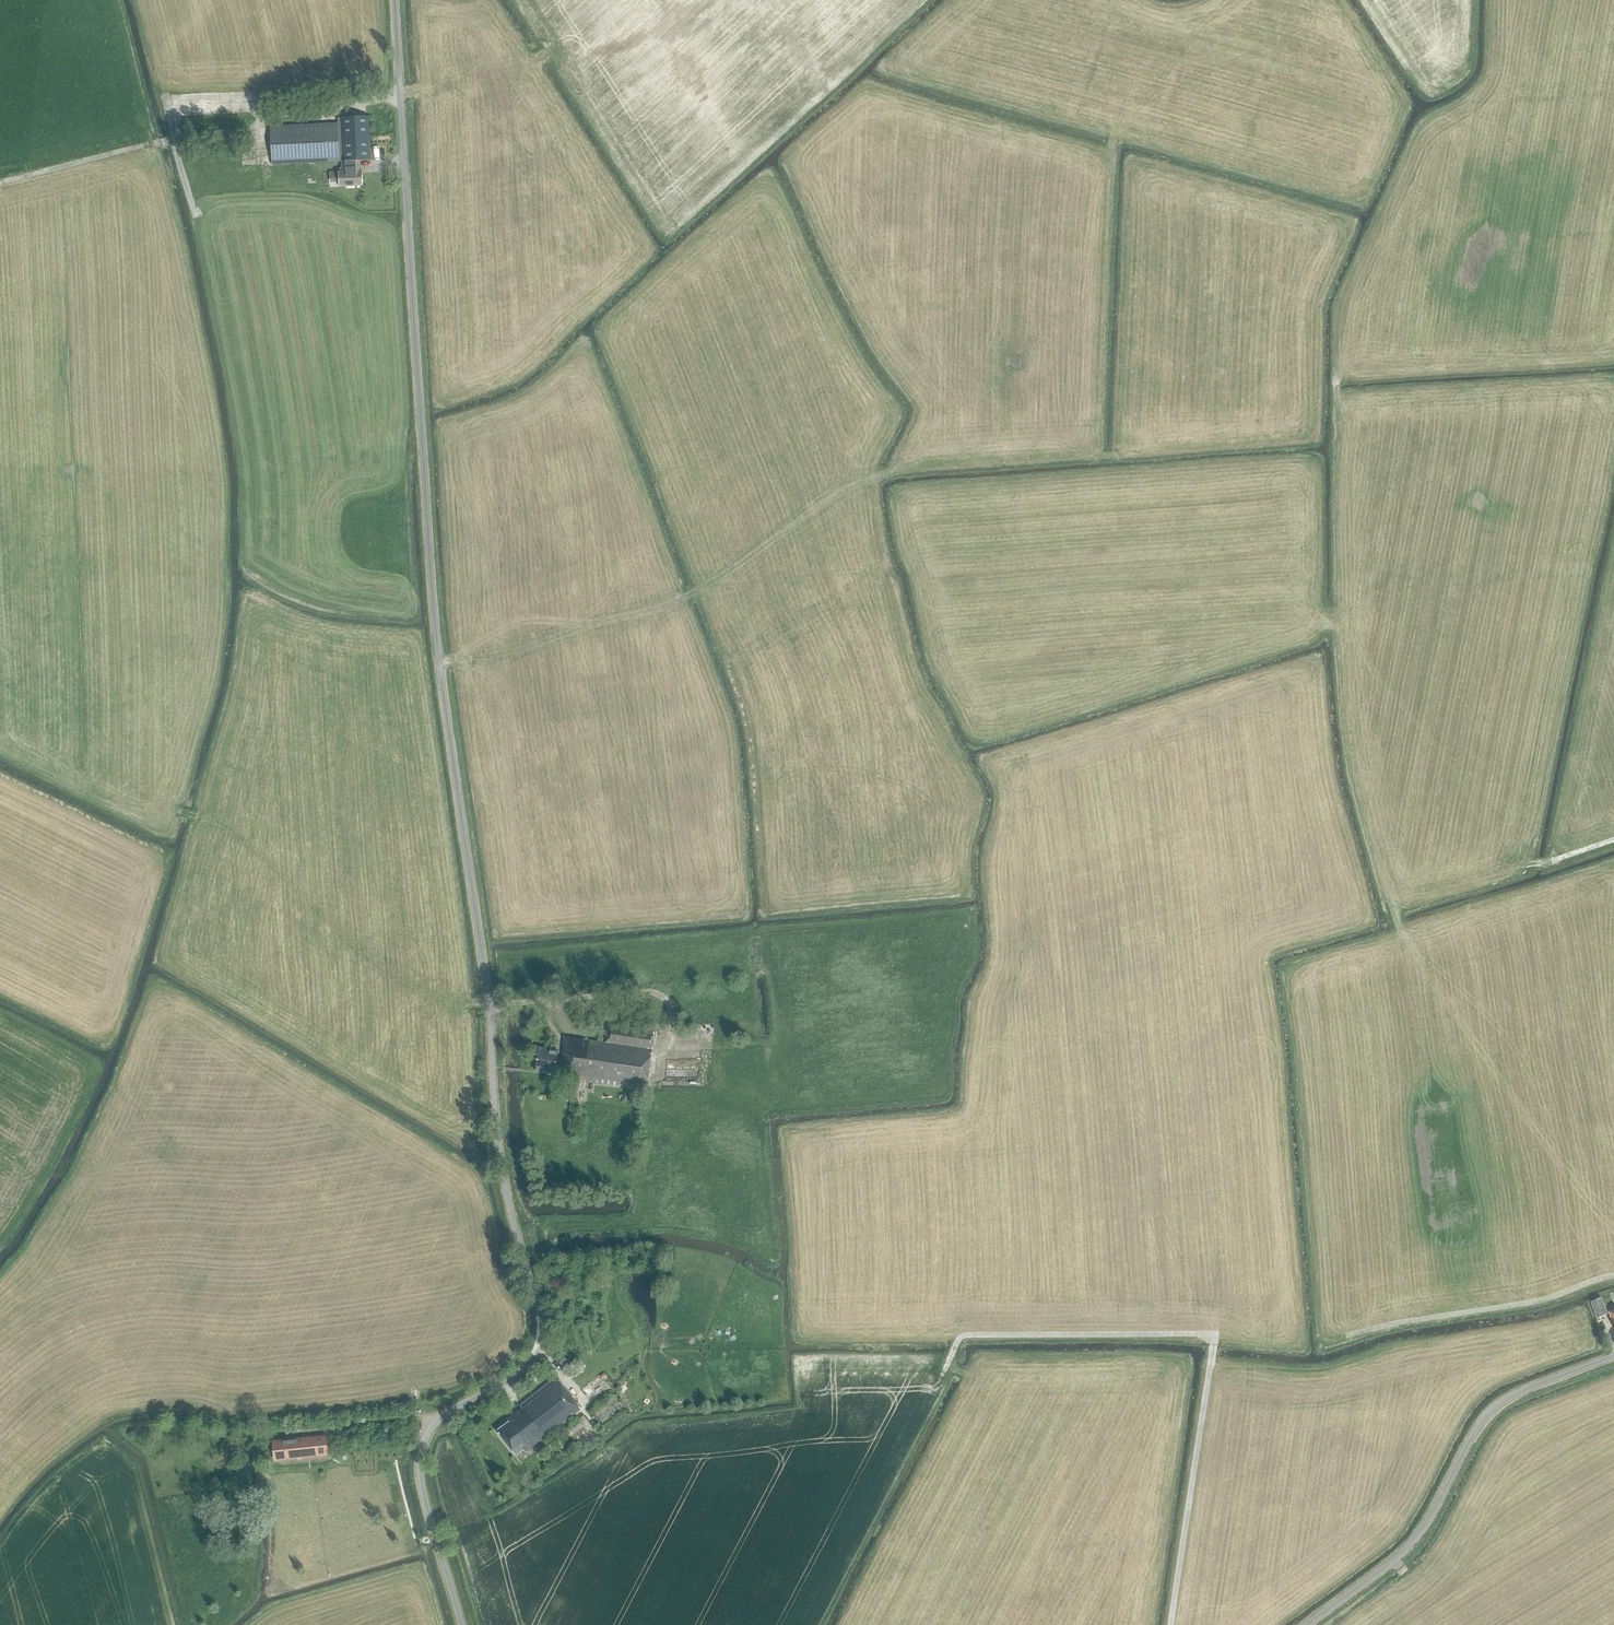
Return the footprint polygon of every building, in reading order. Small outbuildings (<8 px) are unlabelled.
[(338,123),(327,124),(270,127),(272,164),(341,161),(342,172),(339,172),(339,187),(363,186),(362,171),(361,171),(360,160),(370,160),(368,116),(342,117),(342,118),(337,119),(338,123)] [(656,1022),(642,1020),(641,1028),(606,1024),(603,1041),(563,1036),(560,1058),(556,1058),(557,1050),(538,1048),(535,1071),(554,1073),(554,1072),(569,1074),(568,1079),(647,1089),(656,1022)] [(578,1089),(570,1089),(568,1101),(577,1102),(578,1089)] [(1608,1314),(1601,1297),(1590,1301),(1597,1318),(1608,1314)] [(569,1363),(565,1358),(559,1362),(563,1368),(569,1363)] [(581,1409),(556,1377),(520,1405),(522,1408),(508,1419),(509,1420),(496,1431),(516,1455),(524,1449),(526,1452),(581,1409)] [(316,1455),(327,1454),(325,1436),(314,1437),(316,1455)] [(275,1459),(306,1456),(304,1438),(273,1441),(275,1459)] [(248,1454),(247,1441),(231,1443),(233,1456),(248,1454)]
